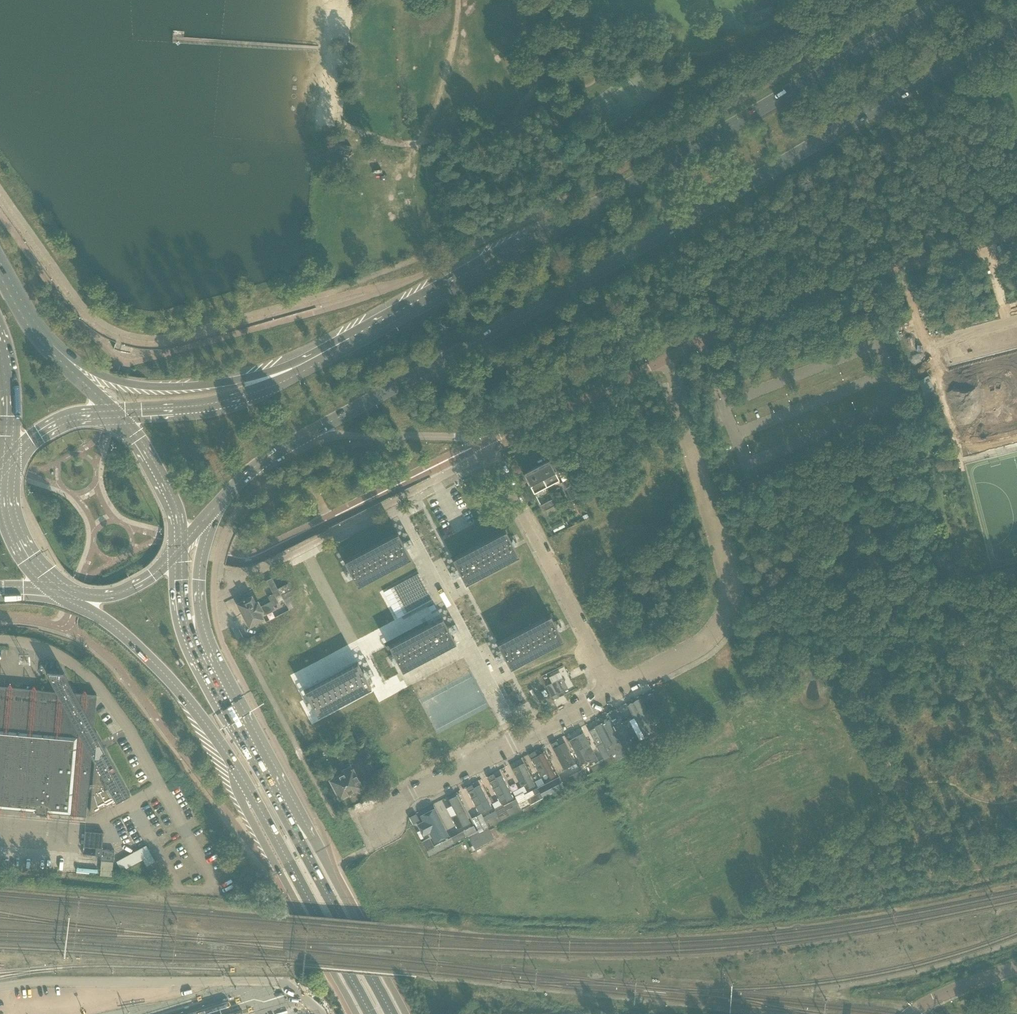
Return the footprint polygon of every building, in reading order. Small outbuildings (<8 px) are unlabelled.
[(381,50),(371,50),(372,64),(381,64),(381,50)] [(549,460),(536,467),(547,486),(559,480),(549,460)] [(547,486),(536,467),(524,473),(534,493),(547,486)] [(569,478),(562,482),(566,489),(572,500),(579,497),(573,485),(572,485),(569,478)] [(541,505),(544,511),(556,504),(553,499),(541,505)] [(454,558),(452,559),(465,584),(519,556),(505,531),(454,558)] [(397,533),(344,562),(353,580),(357,586),(357,587),(411,558),(397,533)] [(432,600),(418,574),(391,589),(405,615),(432,600)] [(266,581),(260,584),(262,589),(269,585),(273,594),(275,598),(281,595),(277,588),(272,578),(266,581)] [(293,594),(291,590),(288,583),(277,588),(281,595),(283,599),(289,596),(293,594)] [(260,607),(243,615),(249,627),(263,619),(260,613),(262,612),(264,615),(274,609),(272,606),(277,603),(275,598),(273,594),(268,597),(271,601),(260,607)] [(255,603),(251,596),(245,600),(244,599),(243,600),(237,604),(243,615),(260,607),(257,602),(255,603)] [(550,616),(497,644),(510,669),(525,661),(563,641),(563,640),(550,615),(550,616)] [(428,625),(389,646),(393,654),(402,671),(455,643),(442,618),(428,625)] [(358,663),(304,691),(317,716),(371,688),(358,663)] [(57,691),(0,687),(0,809),(86,816),(92,755),(94,761),(90,811),(90,813),(91,813),(93,813),(116,801),(130,794),(104,746),(96,732),(94,728),(97,695),(75,693),(72,688),(65,673),(46,671),(57,691)] [(556,680),(546,685),(551,696),(553,700),(558,697),(557,694),(568,688),(562,677),(556,680)] [(639,698),(627,704),(642,733),(647,730),(640,717),(647,713),(639,698)] [(659,708),(656,702),(648,706),(651,711),(659,708)] [(654,711),(650,714),(655,724),(660,722),(654,711)] [(617,738),(606,718),(592,725),(603,745),(617,738)] [(599,756),(585,730),(580,733),(583,740),(579,742),(584,752),(589,749),(594,758),(599,756)] [(644,744),(659,736),(656,730),(641,738),(644,744)] [(575,761),(564,740),(552,747),(563,767),(575,761)] [(604,746),(598,749),(602,755),(602,756),(604,759),(607,765),(615,760),(628,753),(625,748),(612,755),(611,754),(609,756),(604,746)] [(537,753),(535,751),(527,755),(538,777),(546,772),(549,778),(555,775),(542,751),(537,753)] [(595,764),(590,766),(593,772),(607,765),(604,759),(595,764)] [(374,772),(376,772),(376,771),(372,763),(370,761),(369,762),(365,765),(369,771),(373,769),(374,772)] [(533,784),(521,761),(510,767),(519,785),(526,782),(528,786),(533,784)] [(329,779),(339,798),(341,798),(342,798),(346,796),(347,794),(362,787),(351,767),(350,767),(348,764),(341,768),(342,770),(337,772),(338,775),(329,779)] [(376,771),(376,772),(385,789),(393,786),(383,767),(376,771)] [(582,770),(560,781),(563,787),(585,776),(582,770)] [(511,796),(500,773),(491,778),(502,800),(511,796)] [(538,788),(537,788),(538,788),(543,798),(563,787),(558,777),(538,788)] [(477,783),(468,788),(480,811),(489,806),(477,783)] [(515,797),(516,800),(521,810),(543,798),(538,788),(525,795),(524,793),(515,797)] [(445,806),(456,828),(469,821),(455,794),(447,798),(450,803),(445,806)] [(495,809),(496,811),(501,820),(521,810),(516,800),(503,807),(502,805),(501,805),(495,809)] [(434,842),(448,835),(433,806),(419,813),(422,819),(416,822),(423,836),(429,833),(434,842)] [(496,811),(483,818),(484,821),(487,827),(488,827),(501,820),(496,811)] [(479,832),(469,838),(471,843),(473,845),(492,836),(487,827),(488,827),(487,827),(483,818),(481,815),(479,816),(472,819),(479,832)] [(474,825),(462,831),(465,836),(465,837),(477,831),(474,825)] [(85,831),(83,847),(87,847),(96,848),(95,855),(95,856),(102,856),(104,833),(85,831)] [(462,831),(451,837),(454,843),(455,842),(454,842),(459,839),(460,840),(460,839),(465,836),(462,831)] [(451,837),(440,843),(443,848),(443,849),(454,843),(451,837)] [(440,843),(426,850),(429,855),(428,855),(429,856),(436,852),(443,848),(440,843)] [(116,861),(122,871),(143,860),(146,866),(155,862),(146,845),(116,861)]
